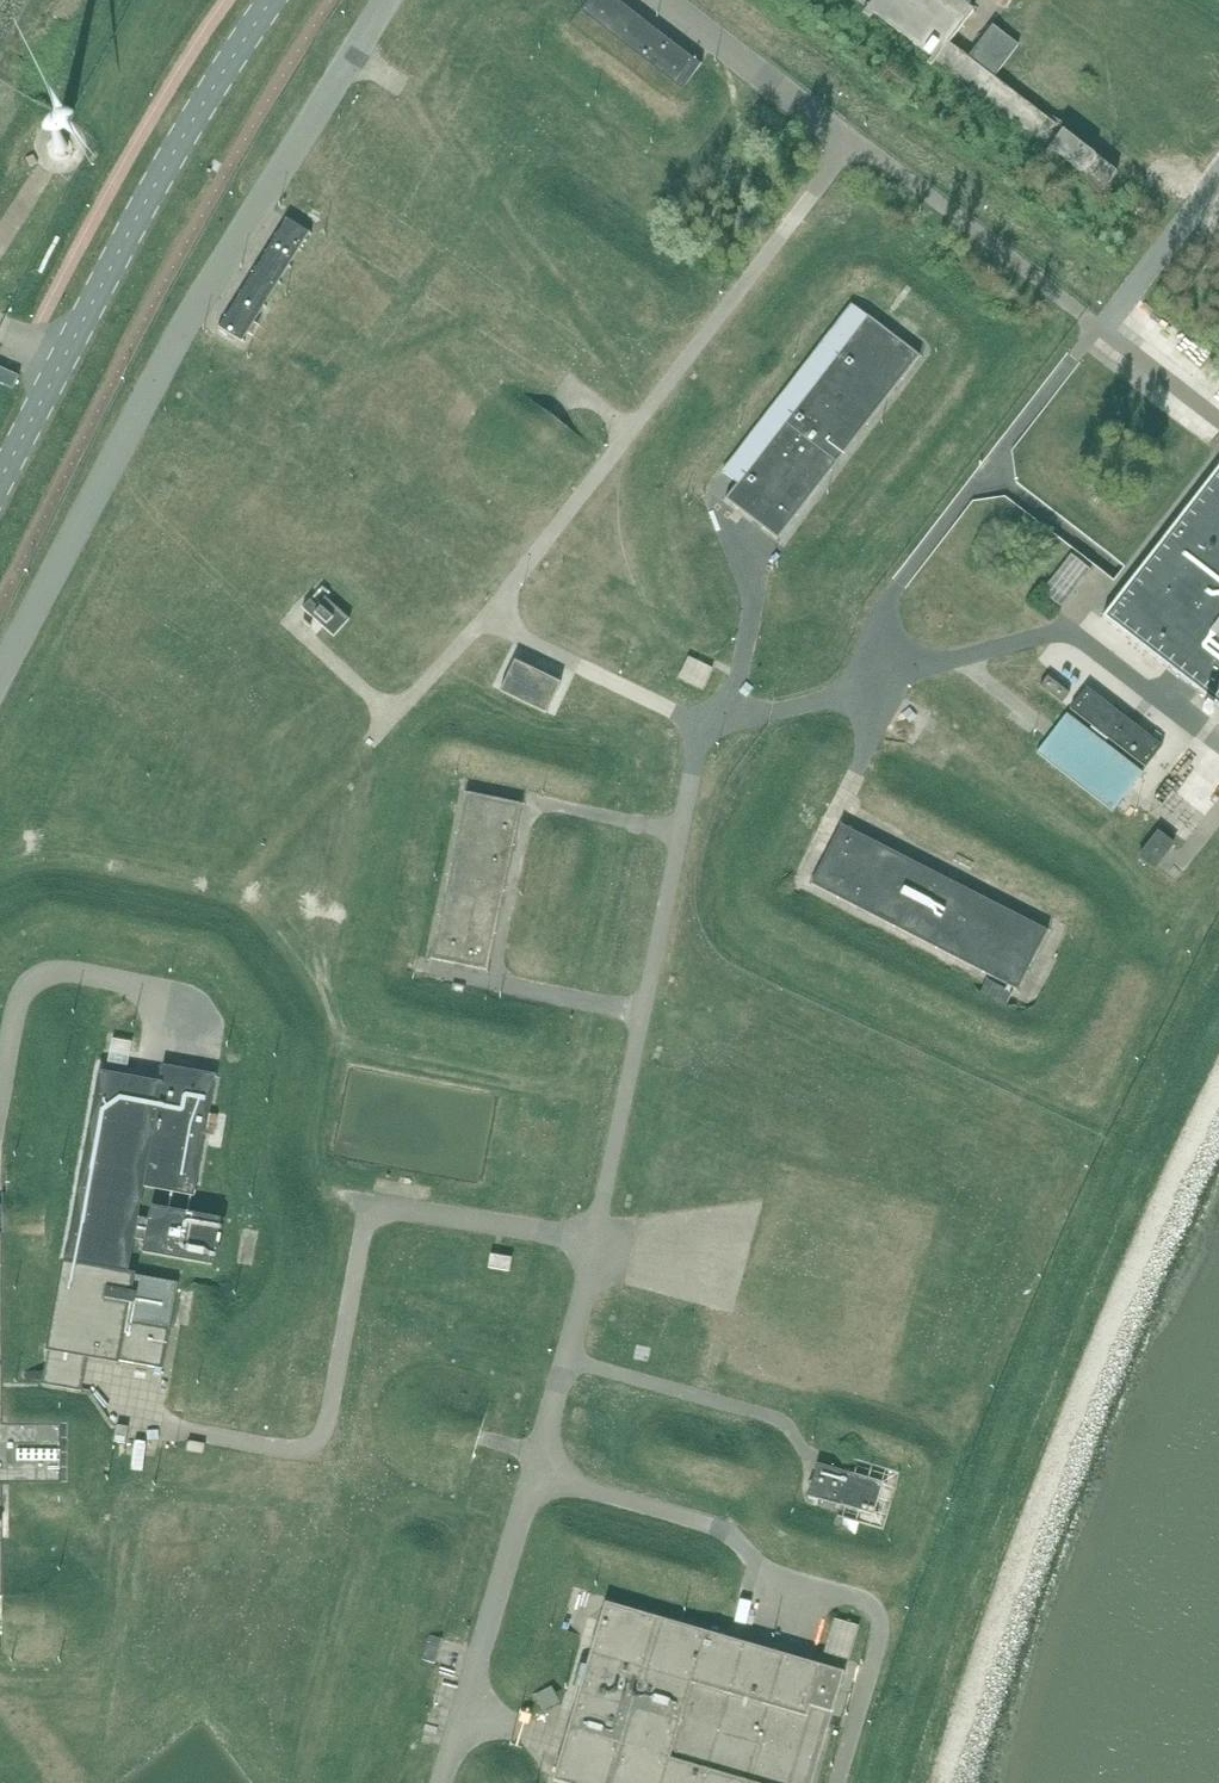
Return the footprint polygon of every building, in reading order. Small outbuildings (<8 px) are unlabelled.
[(673,101),(684,87),(703,62),(702,61),(700,63),(690,56),(691,53),(690,52),(688,54),(659,32),(661,30),(659,28),(657,31),(644,20),(646,18),(644,17),(642,19),(634,13),(618,0),(589,0),(582,9),(572,22),(673,101)] [(868,9),(863,14),(870,19),(875,14),(932,58),(928,63),(931,66),(936,61),(1050,149),(1045,154),(1049,157),(1053,152),(1086,176),(1103,190),(1118,172),(1066,133),(995,77),(1019,46),(993,25),(968,57),(950,43),(974,11),(960,0),(856,0),(868,9)] [(34,155),(27,158),(31,167),(38,164),(34,155)] [(287,221),(285,224),(278,235),(275,234),(274,235),(277,237),(267,252),(265,250),(264,252),(266,254),(264,257),(257,268),(255,266),(254,268),(257,270),(243,292),(240,290),(239,292),(242,294),(221,326),(219,325),(218,327),(220,328),(219,330),(228,336),(229,334),(245,344),(246,342),(244,340),(264,308),(266,309),(268,307),(265,306),(268,301),(279,284),(281,285),(282,283),(280,282),(289,267),(291,269),(292,267),(290,265),(299,251),(301,253),(302,250),(300,249),(309,235),(311,236),(313,234),(285,217),(284,219),(287,221)] [(899,339),(895,336),(868,315),(867,316),(860,310),(852,304),(723,472),(731,478),(738,483),(726,499),(779,540),(921,356),(899,339)] [(1187,510),(1122,594),(1105,617),(1184,678),(1218,705),(1218,469),(1187,510)] [(1072,555),(1043,592),(1062,608),(1092,571),(1072,555)] [(310,600),(303,609),(309,614),(317,621),(324,627),(334,637),(350,619),(326,597),(321,603),(318,607),(310,600)] [(712,669),(688,657),(678,678),(702,690),(712,669)] [(500,692),(547,714),(562,683),(544,674),(542,679),(516,666),(518,662),(515,661),(500,692)] [(38,682),(51,684),(54,665),(41,663),(38,682)] [(926,666),(914,672),(918,679),(929,674),(926,666)] [(1041,686),(1062,703),(1070,693),(1048,676),(1048,677),(1041,686)] [(1163,746),(1129,719),(1087,688),(1070,709),(1146,768),(1163,746)] [(1213,708),(1207,704),(1202,710),(1208,715),(1213,708)] [(1128,791),(1144,772),(1068,713),(1064,718),(1060,723),(1057,726),(1052,733),(1047,739),(1041,747),(1037,753),(1113,812),(1117,806),(1128,791)] [(431,959),(464,966),(488,971),(502,905),(504,896),(513,850),(523,805),(493,798),(466,793),(431,959)] [(445,814),(455,817),(458,802),(449,799),(448,799),(445,814)] [(1049,931),(921,865),(842,825),(826,855),(811,884),(1018,990),(1049,931)] [(1150,843),(1147,847),(1139,857),(1155,869),(1158,865),(1164,857),(1170,848),(1173,844),(1158,833),(1150,843)] [(954,861),(971,869),(974,863),(957,854),(954,861)] [(1012,994),(1013,992),(987,979),(981,992),(1006,1005),(1008,1003),(1010,999),(1012,994)] [(454,984),(452,990),(463,992),(465,986),(454,984)] [(131,1052),(108,1047),(106,1060),(123,1063),(126,1064),(129,1065),(131,1052)] [(216,1077),(217,1075),(163,1065),(160,1082),(147,1080),(134,1077),(99,1071),(45,1371),(42,1370),(41,1371),(23,1371),(25,1380),(41,1380),(41,1384),(82,1391),(85,1375),(88,1356),(163,1369),(170,1328),(170,1327),(171,1327),(171,1325),(178,1287),(177,1287),(177,1286),(178,1286),(179,1283),(129,1274),(135,1238),(146,1240),(143,1253),(213,1266),(222,1219),(152,1206),(149,1219),(139,1217),(144,1187),(195,1196),(216,1077)] [(4,1208),(4,1229),(47,1228),(46,1200),(4,1201),(4,1204),(4,1208)] [(4,1231),(3,1231),(3,1232),(0,1232),(0,1596),(3,1596),(4,1596),(4,1594),(4,1538),(4,1483),(10,1483),(68,1483),(68,1423),(4,1423),(4,1388),(4,1385),(4,1383),(4,1364),(5,1361),(4,1361),(4,1234),(4,1231)] [(491,1254),(488,1268),(510,1272),(512,1257),(500,1255),(494,1254),(491,1254)] [(651,1348),(637,1345),(635,1359),(648,1362),(651,1348)] [(484,1412),(470,1461),(472,1462),(475,1452),(476,1451),(476,1448),(477,1445),(479,1438),(482,1430),(483,1426),(484,1420),(486,1413),(484,1412)] [(114,1441),(126,1444),(129,1427),(117,1425),(114,1441)] [(205,1445),(189,1442),(187,1451),(203,1454),(205,1445)] [(836,1517),(836,1519),(858,1526),(884,1533),(901,1474),(852,1460),(850,1469),(846,1468),(846,1471),(833,1468),(834,1464),(833,1464),(832,1467),(827,1466),(817,1463),(812,1481),(809,1480),(808,1481),(812,1482),(808,1496),(823,1500),(822,1504),(823,1504),(824,1501),(837,1504),(836,1507),(839,1508),(836,1517)] [(858,1526),(836,1519),(835,1521),(834,1524),(842,1526),(841,1531),(855,1535),(858,1526)] [(2,1621),(2,1624),(52,1624),(52,1596),(4,1596),(3,1596),(2,1609),(2,1616),(2,1621)] [(606,1602),(559,1758),(553,1781),(560,1782),(813,1782),(846,1672),(820,1664),(815,1663),(606,1602)] [(858,1626),(834,1619),(824,1653),(848,1660),(858,1626)] [(438,1652),(443,1639),(437,1638),(430,1635),(423,1660),(431,1662),(435,1663),(438,1652)] [(552,1686),(535,1694),(541,1709),(559,1701),(552,1686)] [(521,1712),(519,1721),(522,1722),(523,1722),(524,1722),(528,1723),(530,1715),(521,1712)] [(518,1737),(514,1736),(511,1744),(521,1746),(523,1739),(520,1738),(519,1737),(518,1737)]
